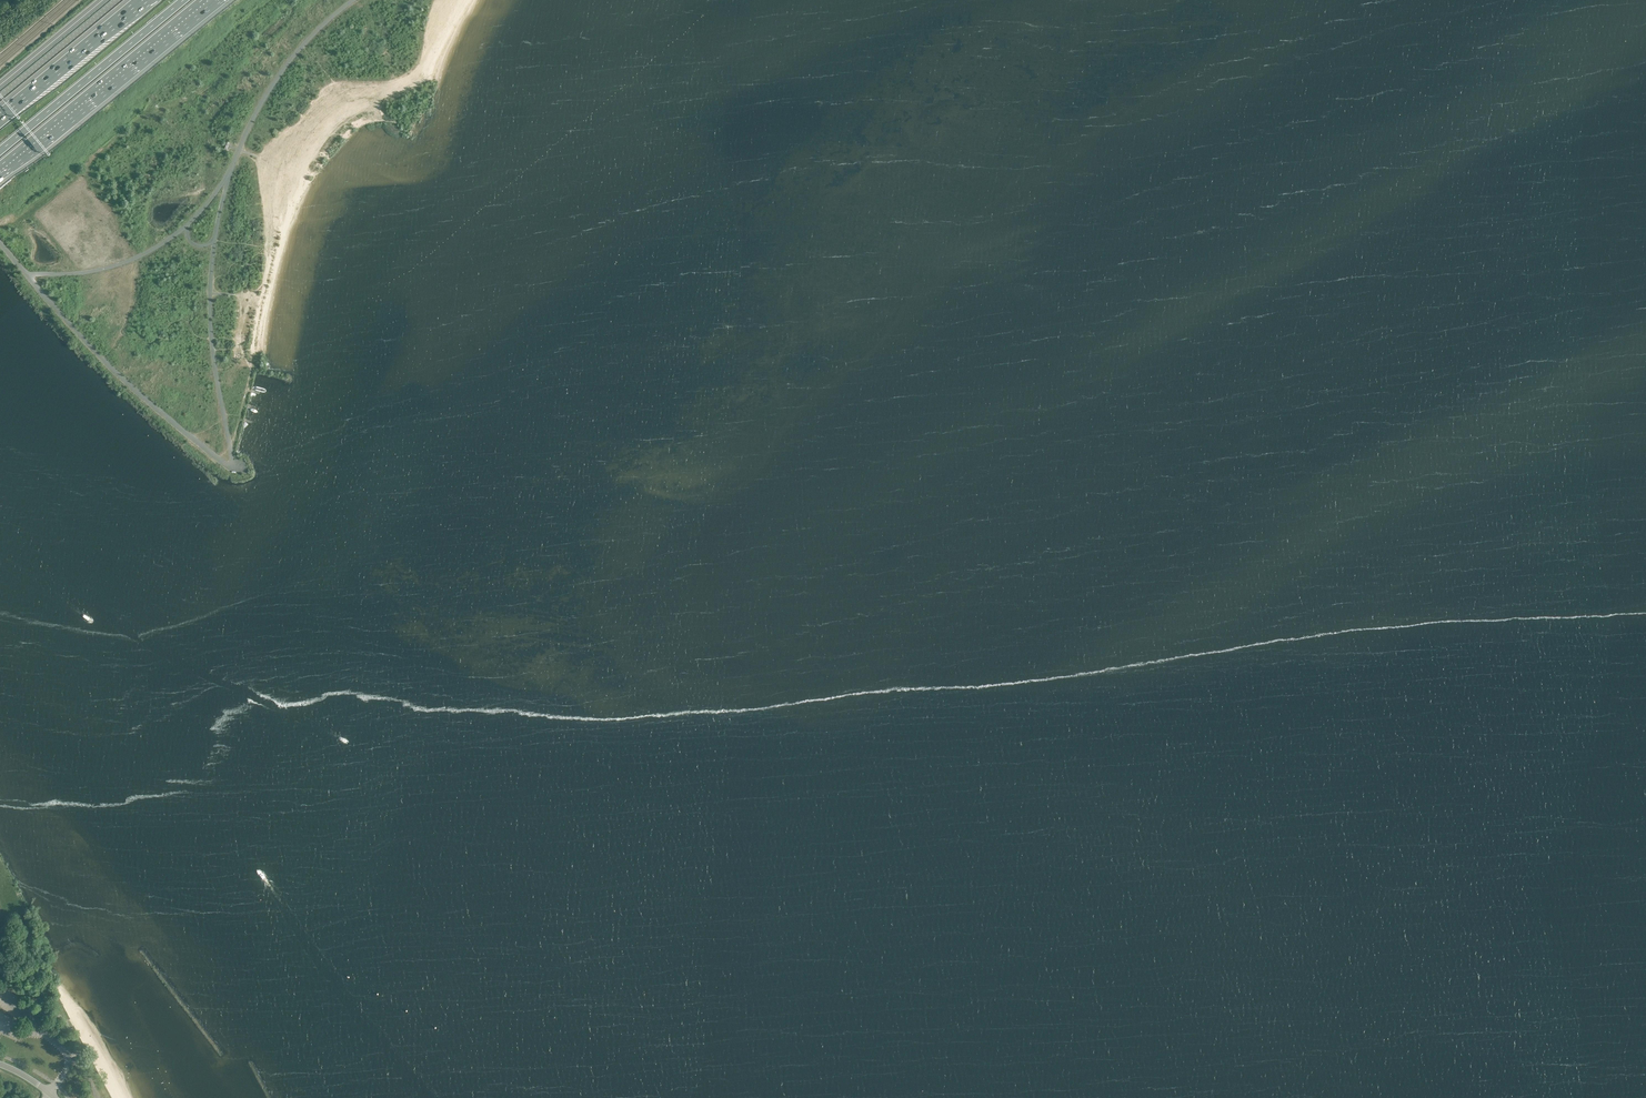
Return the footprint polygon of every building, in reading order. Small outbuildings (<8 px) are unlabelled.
[(172,69),(169,72),(170,73),(168,74),(173,81),(176,78),(175,77),(177,75),(172,69)] [(64,214),(67,211),(60,205),(57,208),(64,214)] [(68,218),(77,232),(80,230),(72,216),(68,218)] [(81,219),(78,221),(82,229),(86,227),(81,219)] [(47,225),(41,231),(45,236),(52,230),(47,225)] [(67,247),(62,251),(65,256),(71,252),(67,247)] [(80,299),(86,297),(83,290),(77,293),(80,299)] [(110,342),(114,346),(118,343),(114,338),(110,342)] [(97,363),(102,366),(105,362),(100,358),(97,363)]
